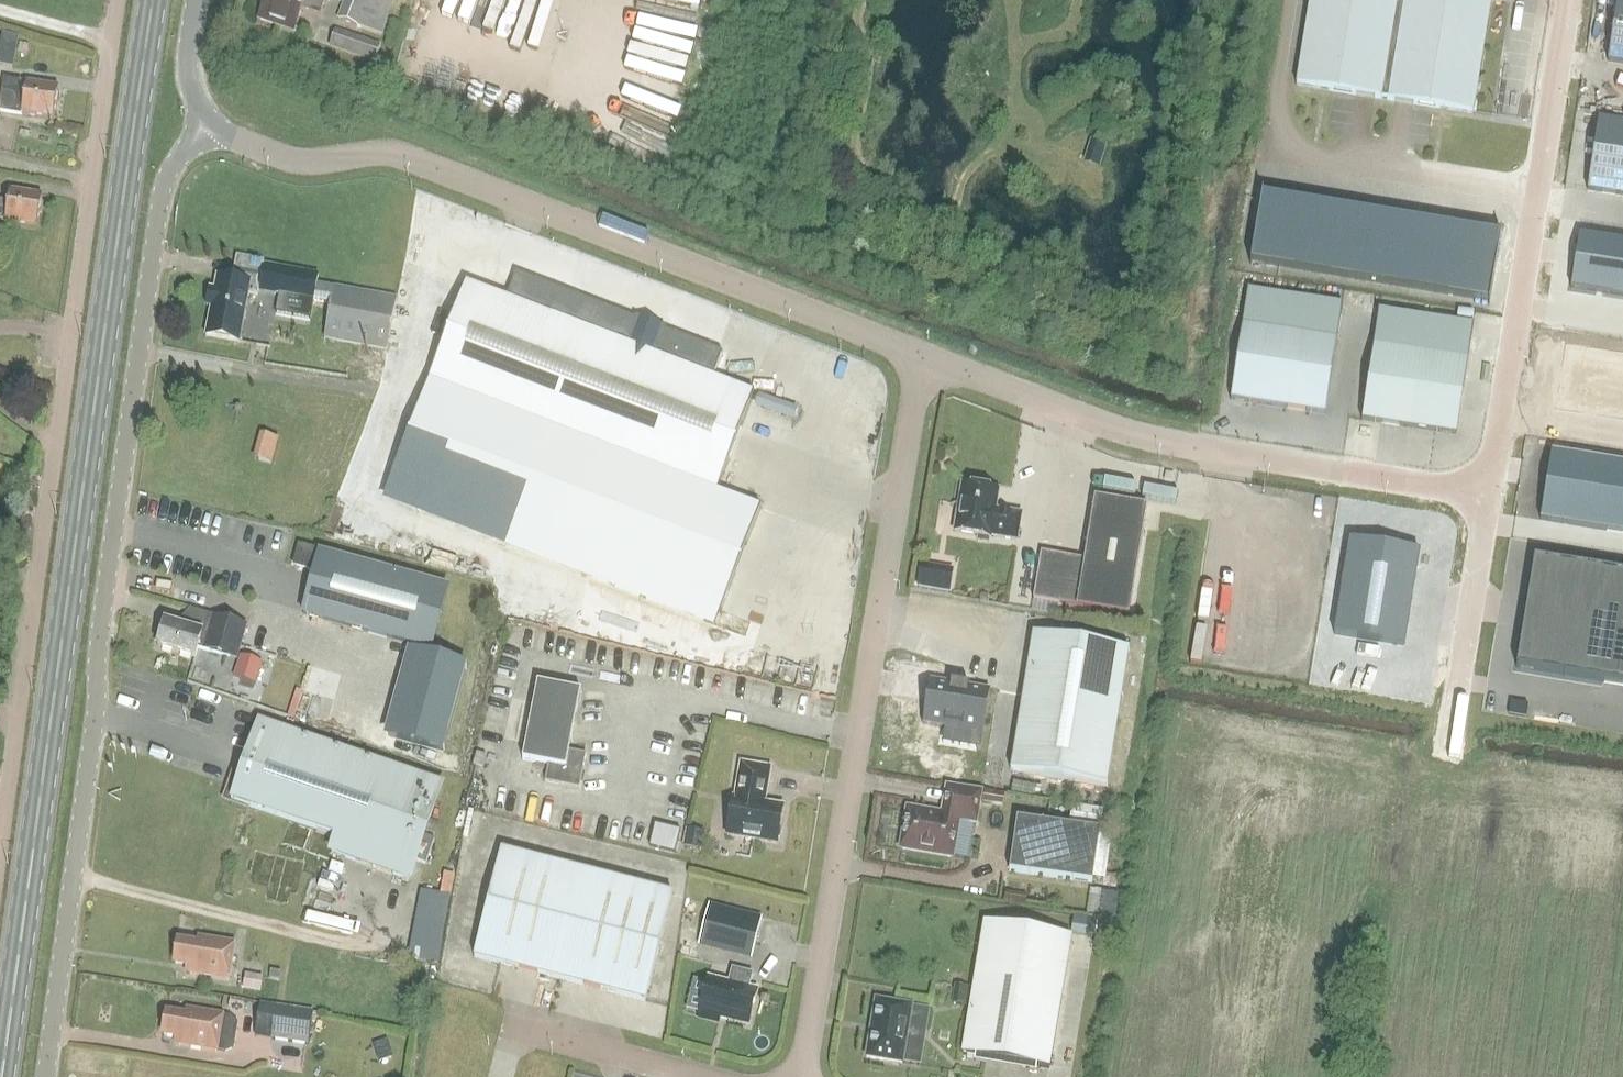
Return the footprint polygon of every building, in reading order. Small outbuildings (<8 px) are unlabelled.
[(262,9),(264,10),(260,20),(295,32),(303,8),(320,14),(324,3),(325,4),(327,0),(266,0),(262,9)] [(382,33),(394,0),(346,0),(339,19),(382,33)] [(1297,84),(1473,113),(1491,0),(1310,0),(1297,84)] [(1608,63),(1622,65),(1622,0),(1617,0),(1608,63)] [(337,31),(331,46),(376,62),(382,46),(337,31)] [(25,92),(2,89),(0,106),(0,112),(21,115),(22,112),(54,117),(58,86),(26,82),(25,92)] [(1599,118),(1587,190),(1622,196),(1622,122),(1599,118)] [(37,225),(42,194),(9,189),(8,200),(0,199),(0,219),(37,225)] [(1489,304),(1501,232),(1500,232),(1500,235),(1263,195),(1263,192),(1262,192),(1250,264),(1251,264),(1252,261),(1489,301),(1488,304),(1489,304)] [(1579,235),(1571,288),(1622,296),(1622,242),(1579,235)] [(239,341),(238,341),(248,293),(257,295),(264,262),(237,256),(233,279),(217,276),(205,336),(239,342),(239,341)] [(318,275),(267,266),(262,292),(313,301),(313,300),(316,283),(318,275)] [(701,603),(722,610),(761,509),(717,492),(754,393),(713,377),(722,353),(515,273),(506,298),(465,282),(428,381),(390,484),(701,603)] [(331,303),(334,286),(316,283),(313,300),(331,303)] [(387,349),(397,298),(334,286),(324,338),(387,349)] [(1325,414),(1342,305),(1247,291),(1230,400),(1325,414)] [(1473,325),(1378,311),(1362,420),(1457,434),(1473,325)] [(1556,409),(1622,420),(1622,353),(1566,344),(1556,409)] [(259,432),(252,456),(270,461),(277,437),(259,432)] [(1551,452),(1540,520),(1622,533),(1622,464),(1551,452)] [(998,490),(990,488),(987,484),(974,482),(970,485),(962,484),(954,531),(990,538),(990,536),(1016,540),(1021,514),(995,510),(998,490)] [(1084,560),(1041,552),(1033,599),(1129,615),(1147,506),(1094,497),(1084,560)] [(1350,540),(1334,635),(1404,647),(1419,552),(1350,540)] [(315,572),(303,615),(430,650),(447,587),(299,546),(294,566),(315,572)] [(1622,686),(1622,574),(1534,561),(1517,670),(1622,686)] [(916,566),(915,584),(948,585),(949,567),(916,566)] [(240,646),(246,625),(214,616),(208,635),(202,634),(203,632),(166,621),(158,647),(195,657),(198,647),(215,652),(230,656),(233,644),(240,646)] [(1129,649),(1033,634),(1011,771),(1107,786),(1129,649)] [(412,651),(389,737),(443,752),(466,666),(412,651)] [(256,685),(263,663),(240,655),(233,678),(256,685)] [(922,723),(945,727),(983,733),(990,690),(929,680),(922,723)] [(537,682),(523,760),(547,764),(544,781),(579,788),(579,784),(583,784),(585,774),(582,773),(585,754),(569,751),(580,690),(537,682)] [(409,881),(443,784),(262,721),(239,788),(230,785),(225,799),(289,821),(338,838),(332,855),(409,881)] [(781,829),(779,827),(783,806),(763,802),(769,769),(741,764),(735,798),(733,797),(727,836),(776,844),(777,840),(780,838),(781,829)] [(958,819),(975,822),(980,792),(948,786),(947,787),(950,788),(945,815),(908,809),(901,848),(951,856),(958,819)] [(983,803),(1003,806),(1005,795),(985,792),(983,803)] [(1009,871),(1092,882),(1100,830),(1017,818),(1009,871)] [(338,838),(289,821),(277,855),(259,850),(259,849),(255,848),(254,852),(253,857),(248,855),(243,872),(248,873),(246,878),(245,881),(248,882),(249,882),(266,887),(264,894),(263,894),(262,897),(266,898),(283,903),(286,904),(287,900),(289,893),(292,894),(296,895),(297,892),(296,891),(301,872),(323,880),(332,855),(338,838)] [(680,831),(655,824),(649,846),(674,852),(680,831)] [(645,1001),(672,894),(501,850),(474,956),(645,1001)] [(444,871),(441,893),(451,895),(455,873),(444,871)] [(1105,874),(1104,874),(1103,879),(1102,885),(1116,887),(1118,876),(1105,874)] [(1115,916),(1118,892),(1090,888),(1087,912),(1115,916)] [(754,945),(761,917),(709,904),(702,932),(754,945)] [(962,1053),(1049,1068),(1071,936),(984,922),(962,1053)] [(198,945),(179,942),(179,941),(178,941),(174,964),(175,964),(176,963),(191,965),(189,973),(229,980),(235,943),(199,937),(198,945)] [(756,991),(748,989),(752,973),(732,968),(728,984),(709,979),(699,1017),(718,1022),(720,1017),(748,1024),(756,991)] [(270,971),(269,980),(280,982),(281,973),(270,971)] [(262,977),(245,974),(242,989),(259,992),(262,977)] [(902,1063),(911,1005),(876,999),(866,1057),(902,1063)] [(308,1045),(313,1011),(259,1002),(254,1037),(308,1045)] [(167,1012),(163,1035),(164,1035),(164,1034),(179,1037),(178,1044),(225,1052),(234,1048),(238,1023),(231,1015),(187,1008),(186,1016),(167,1013),(167,1012)]
